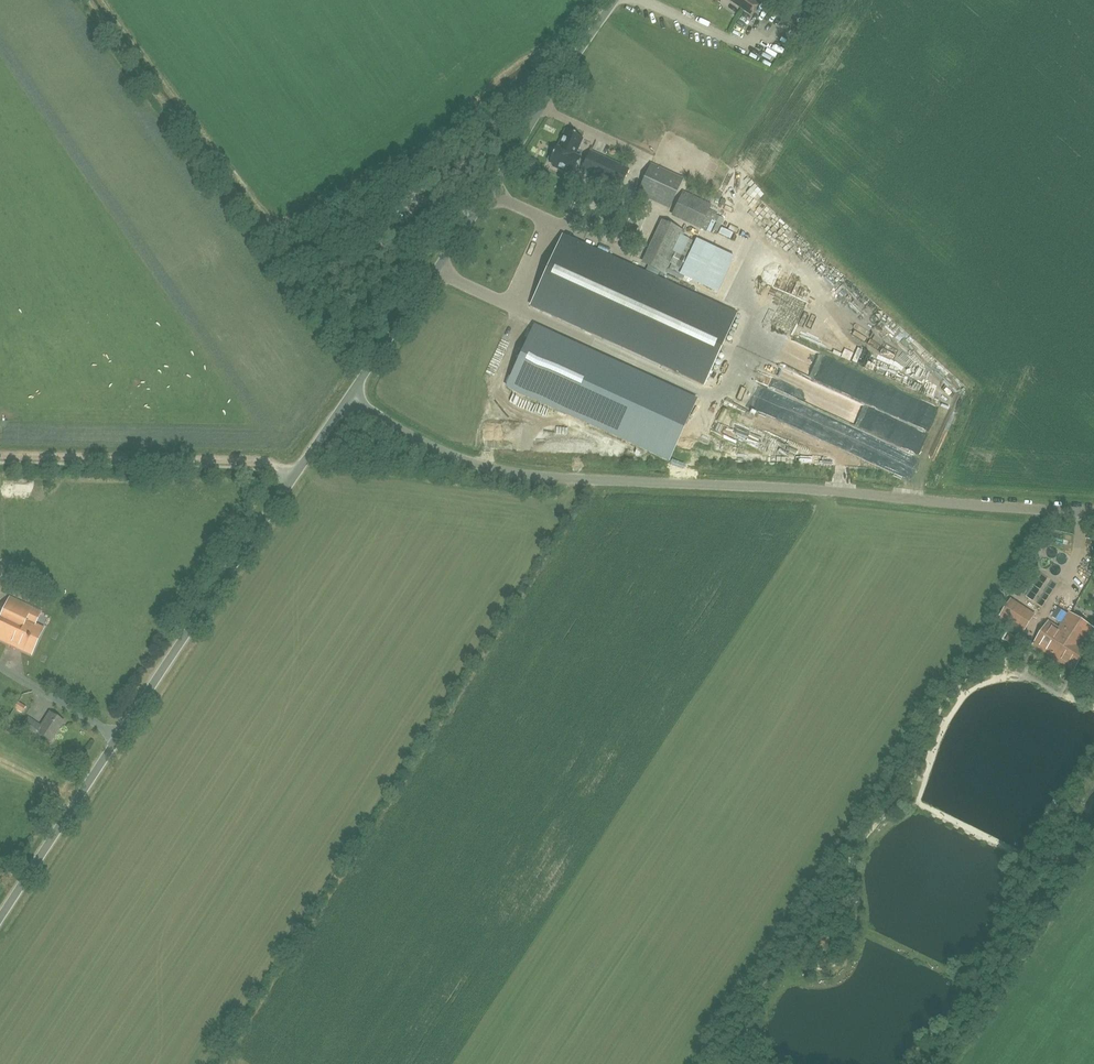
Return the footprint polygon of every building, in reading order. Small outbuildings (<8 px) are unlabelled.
[(746,13),(750,16),(757,5),(750,0),(731,0),(730,1),(746,13)] [(800,11),(792,19),(796,23),(804,15),(800,11)] [(754,46),(752,50),(761,55),(764,50),(754,46)] [(566,130),(558,147),(556,146),(549,162),(554,164),(553,166),(567,173),(568,171),(573,173),(580,158),(574,155),(583,138),(566,130)] [(629,169),(590,151),(580,171),(619,189),(629,169)] [(681,181),(650,167),(638,192),(669,207),(681,181)] [(711,204),(683,191),(671,217),(700,230),(711,204)] [(744,199),(738,204),(745,211),(750,206),(744,199)] [(679,232),(663,224),(643,266),(660,274),(679,232)] [(552,260),(529,309),(703,385),(737,314),(563,236),(552,260)] [(677,274),(689,241),(683,238),(671,272),(677,274)] [(697,399),(535,325),(508,385),(669,459),(697,399)] [(882,406),(884,396),(873,394),(871,403),(882,406)] [(1050,586),(1039,602),(1043,605),(1055,589),(1050,586)] [(1067,605),(1068,596),(1060,595),(1058,603),(1067,605)] [(0,617),(0,639),(31,654),(43,628),(34,624),(40,611),(9,596),(0,617)] [(1011,601),(1001,616),(1024,631),(1033,616),(1011,601)] [(1060,608),(1054,616),(1062,623),(1068,615),(1060,608)] [(1088,647),(1084,645),(1083,644),(1093,629),(1070,615),(1060,631),(1049,624),(1035,644),(1044,650),(1043,652),(1073,671),(1088,647)] [(24,713),(27,706),(18,703),(16,710),(24,713)] [(51,741),(64,721),(50,712),(41,726),(28,717),(21,728),(34,736),(37,732),(51,741)] [(2,728),(12,733),(17,722),(7,717),(0,713),(0,727),(2,728)]
